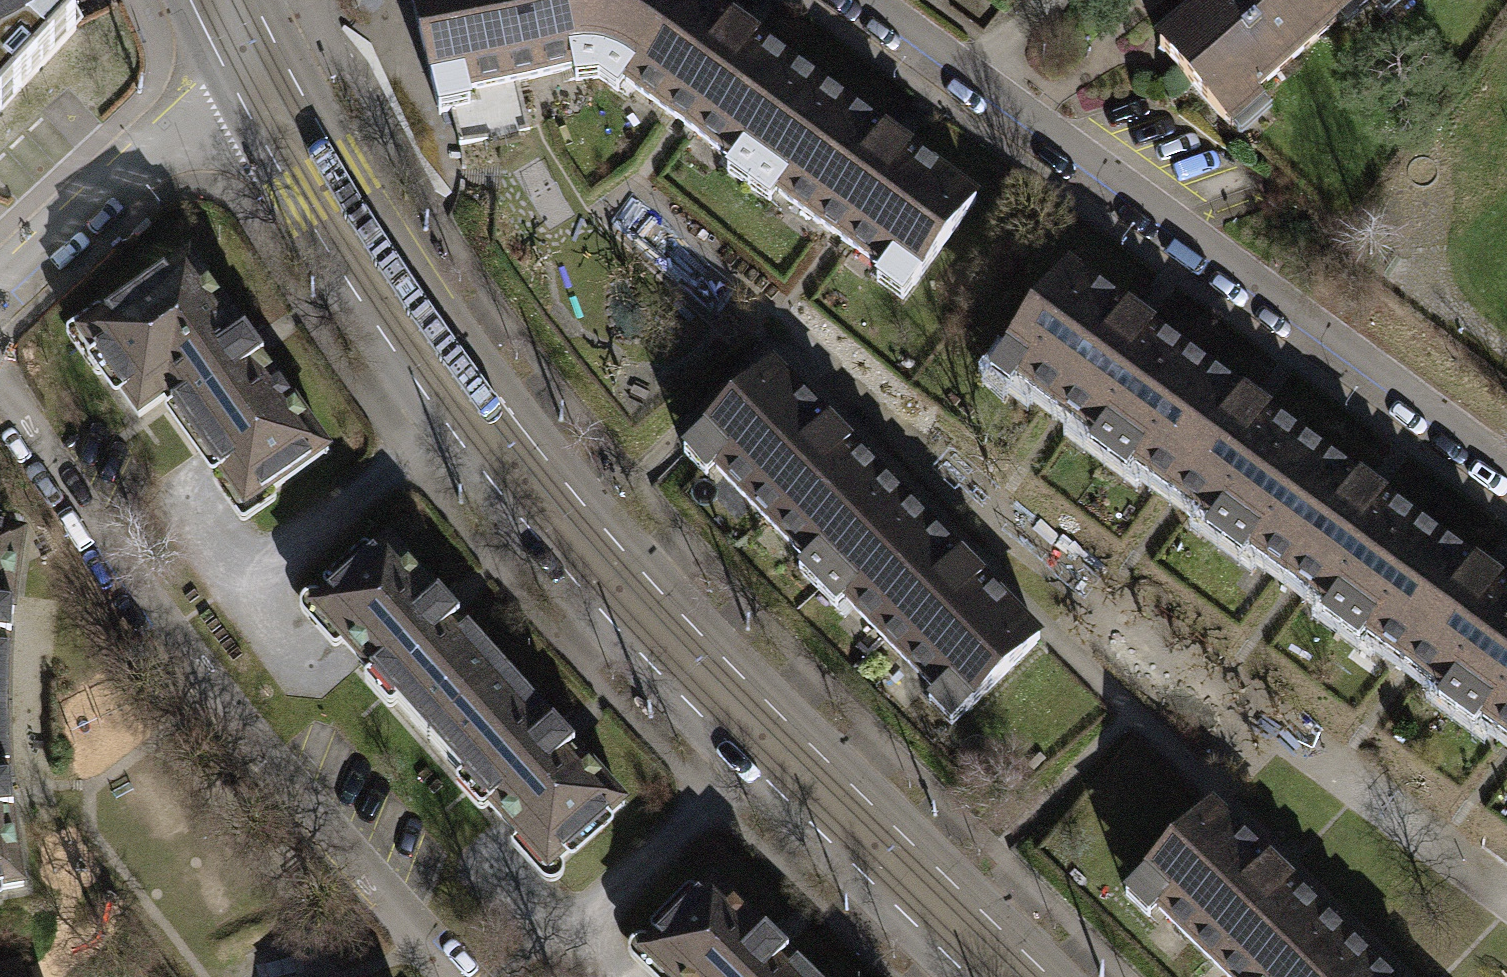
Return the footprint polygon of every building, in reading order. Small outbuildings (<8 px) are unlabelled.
[(67,29),(52,0),(0,0),(0,103),(67,29)] [(649,0),(409,0),(422,48),(437,112),(450,109),(459,144),(528,126),(516,80),(572,68),(574,80),(594,77),(649,0)] [(819,87),(698,0),(649,0),(594,77),(616,92),(624,80),(733,159),(725,171),(747,187),(819,87)] [(1158,44),(1222,117),(1338,15),(1330,7),(1338,0),(1209,0),(1158,44)] [(975,198),(819,87),(747,187),(769,202),(776,192),(884,269),(877,279),(903,298),(975,198)] [(241,503),(321,448),(188,257),(79,332),(138,418),(168,397),(241,503)] [(987,374),(1104,459),(1184,351),(1067,265),(987,374)] [(1104,459),(1222,545),(1302,436),(1184,351),(1104,459)] [(797,569),(815,588),(903,500),(768,366),(682,452),(705,475),(713,467),(806,560),(797,569)] [(1222,545),(1340,630),(1419,521),(1302,436),(1222,545)] [(926,701),(950,724),(1038,637),(903,500),(815,588),(835,608),(843,599),(935,692),(926,701)] [(1457,716),(1506,647),(1506,585),(1419,521),(1340,630),(1457,716)] [(7,708),(11,622),(21,534),(0,530),(0,708),(7,708)] [(312,610),(430,739),(503,673),(386,544),(312,610)] [(1506,752),(1506,647),(1457,716),(1506,752)] [(430,739),(547,868),(620,802),(503,673),(430,739)] [(0,708),(0,890),(22,886),(10,796),(7,708),(0,708)] [(1348,937),(1213,803),(1127,889),(1150,911),(1157,903),(1231,976),(1307,976),(1348,937)] [(666,976),(810,976),(710,880),(640,951),(666,976)] [(1348,937),(1307,976),(1388,976),(1348,937)]
